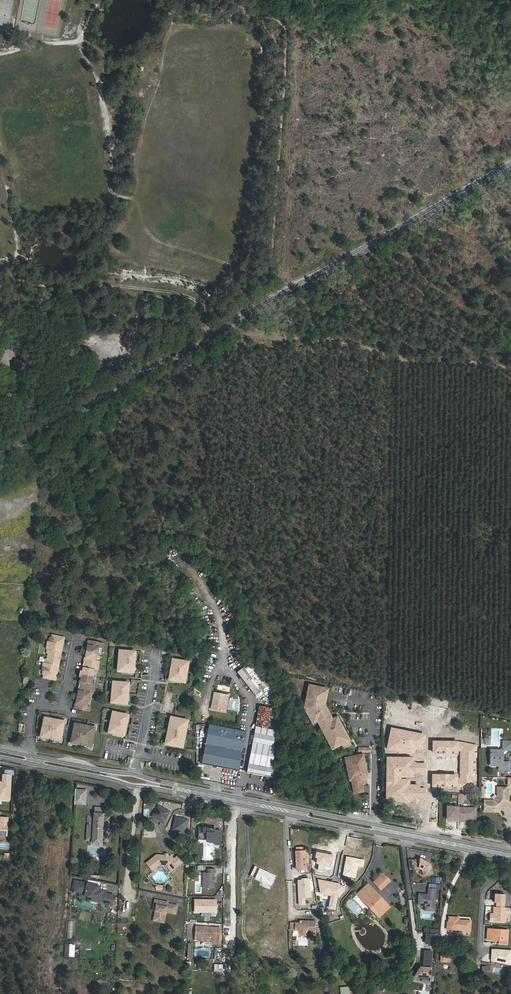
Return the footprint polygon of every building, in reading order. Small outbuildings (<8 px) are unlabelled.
[(63,635),(53,633),(52,639),(49,639),(47,646),(50,647),(46,660),(44,660),(42,667),(44,668),(42,675),(53,677),(53,675),(56,675),(60,660),(57,659),(59,654),(61,654),(65,639),(63,638),(63,635)] [(105,643),(90,639),(88,644),(90,645),(90,647),(88,647),(87,655),(88,655),(87,658),(85,657),(83,667),(85,667),(84,670),(83,670),(81,677),(82,678),(81,680),(80,680),(77,689),(79,690),(78,692),(77,692),(75,700),(76,700),(76,703),(74,702),(73,707),(87,711),(89,706),(86,705),(89,693),(92,693),(94,683),(91,682),(94,670),(98,671),(100,661),(97,660),(100,647),(103,648),(105,643)] [(136,653),(120,652),(120,658),(122,658),(121,664),(120,664),(119,670),(135,671),(135,665),(133,665),(134,659),(136,659),(136,653)] [(252,662),(238,672),(257,696),(270,686),(252,662)] [(186,667),(171,664),(169,669),(171,670),(170,676),(168,675),(166,681),(181,685),(183,679),(181,678),(183,673),(184,673),(186,667)] [(130,685),(115,683),(114,690),(116,690),(116,696),(114,695),(113,702),(129,703),(129,697),(127,696),(128,691),(130,691),(130,685)] [(324,691),(306,688),(302,710),(311,725),(315,722),(331,750),(339,745),(342,750),(349,746),(334,719),(330,721),(321,707),(324,691)] [(230,695),(216,693),(213,709),(227,711),(230,695)] [(269,727),(272,708),(260,706),(257,724),(269,727)] [(437,712),(447,713),(448,707),(432,706),(431,718),(436,719),(437,712)] [(130,717),(115,714),(114,720),(115,720),(114,726),(112,725),(111,731),(126,735),(127,729),(126,728),(127,723),(129,723),(130,717)] [(66,720),(49,717),(49,719),(47,719),(44,733),(45,733),(45,736),(61,739),(62,737),(64,737),(65,732),(63,731),(64,728),(66,729),(67,723),(65,723),(66,720)] [(188,724),(172,720),(170,727),(172,728),(170,734),(169,733),(166,744),(183,748),(185,737),(183,737),(185,731),(186,731),(188,724)] [(96,727),(80,723),(79,726),(77,725),(76,731),(78,732),(77,734),(75,734),(74,740),(76,740),(75,742),(92,746),(92,744),(94,744),(97,730),(95,730),(96,727)] [(247,732),(210,725),(202,763),(239,771),(247,732)] [(276,737),(255,733),(248,772),(274,777),(274,746),(276,737)] [(510,750),(510,741),(500,741),(500,748),(498,750),(488,750),(488,766),(497,766),(497,770),(507,770),(507,762),(500,762),(500,752),(502,750),(510,750)] [(361,755),(343,759),(348,782),(350,781),(353,794),(362,792),(360,786),(365,785),(364,778),(366,778),(361,755)] [(442,755),(442,767),(452,767),(454,767),(454,769),(454,771),(463,771),(463,755),(452,755),(442,755)] [(405,761),(401,761),(400,772),(416,772),(416,774),(416,782),(425,782),(425,764),(405,764),(405,761)] [(6,774),(5,779),(6,780),(6,783),(3,783),(3,782),(0,782),(0,789),(1,790),(0,791),(0,799),(12,800),(13,783),(12,782),(12,781),(13,781),(14,775),(6,774)] [(503,805),(507,801),(507,787),(500,787),(500,793),(492,800),(484,800),(483,811),(497,811),(501,807),(500,806),(500,805),(501,804),(502,804),(503,805)] [(85,806),(87,789),(74,788),(73,805),(85,806)] [(168,811),(157,806),(151,817),(163,823),(168,811)] [(456,806),(445,806),(445,819),(451,819),(451,821),(460,821),(460,819),(473,820),(473,808),(456,808),(456,806)] [(96,816),(90,816),(90,822),(93,823),(93,825),(90,825),(89,831),(92,832),(92,838),(107,838),(108,831),(105,831),(105,826),(108,827),(108,823),(111,824),(112,817),(106,817),(106,813),(97,812),(96,816)] [(0,835),(9,835),(10,818),(3,817),(3,822),(5,822),(5,824),(0,824),(0,840),(0,835)] [(189,820),(177,818),(174,830),(187,833),(189,820)] [(89,831),(89,840),(95,841),(95,844),(104,844),(104,841),(110,842),(111,827),(108,827),(105,826),(105,831),(108,831),(107,838),(92,838),(92,832),(89,831)] [(200,828),(200,839),(204,839),(204,840),(207,840),(208,840),(216,842),(216,844),(216,845),(222,845),(222,830),(216,830),(216,829),(213,829),(213,828),(208,828),(208,829),(204,829),(204,828),(200,828)] [(172,855),(158,854),(148,862),(154,870),(160,865),(167,865),(173,871),(184,860),(178,854),(174,857),(172,855)] [(420,858),(412,860),(415,869),(419,868),(422,870),(424,876),(432,874),(430,864),(420,858)] [(277,876),(255,866),(250,877),(272,886),(277,876)] [(217,869),(210,869),(209,873),(205,873),(205,889),(216,889),(216,873),(217,873),(217,869)] [(391,881),(384,873),(373,882),(381,890),(391,881)] [(100,884),(76,879),(75,884),(77,884),(76,890),(87,892),(86,894),(93,896),(94,896),(95,894),(104,896),(103,900),(103,901),(114,903),(116,894),(108,892),(109,890),(101,888),(99,888),(100,884)] [(357,894),(375,914),(386,903),(368,884),(357,894)] [(436,890),(428,890),(428,897),(426,897),(425,896),(419,895),(418,903),(423,903),(426,907),(425,911),(434,912),(436,890)] [(169,902),(156,899),(155,905),(157,906),(156,910),(154,918),(159,920),(160,918),(160,917),(165,918),(166,912),(176,914),(178,906),(168,904),(169,902)] [(218,901),(196,901),(196,913),(218,913),(218,901)] [(386,903),(375,914),(379,918),(390,907),(386,903)] [(243,930),(253,935),(260,922),(250,917),(243,930)] [(447,924),(447,931),(470,932),(471,922),(460,922),(460,923),(459,924),(458,923),(458,919),(449,919),(448,924),(447,924)] [(308,924),(300,924),(296,924),(295,930),(300,930),(300,935),(307,936),(307,932),(315,932),(316,922),(308,921),(308,924)] [(219,928),(196,927),(195,938),(214,940),(215,933),(219,933),(219,928)] [(426,930),(426,939),(436,940),(436,931),(426,930)] [(499,930),(487,930),(486,940),(499,941),(507,942),(507,932),(499,932),(499,930)] [(214,940),(195,938),(195,940),(218,942),(219,933),(215,933),(214,940)] [(431,948),(424,948),(423,962),(422,964),(419,964),(418,966),(418,974),(429,975),(429,972),(434,972),(435,961),(430,961),(431,948)]
